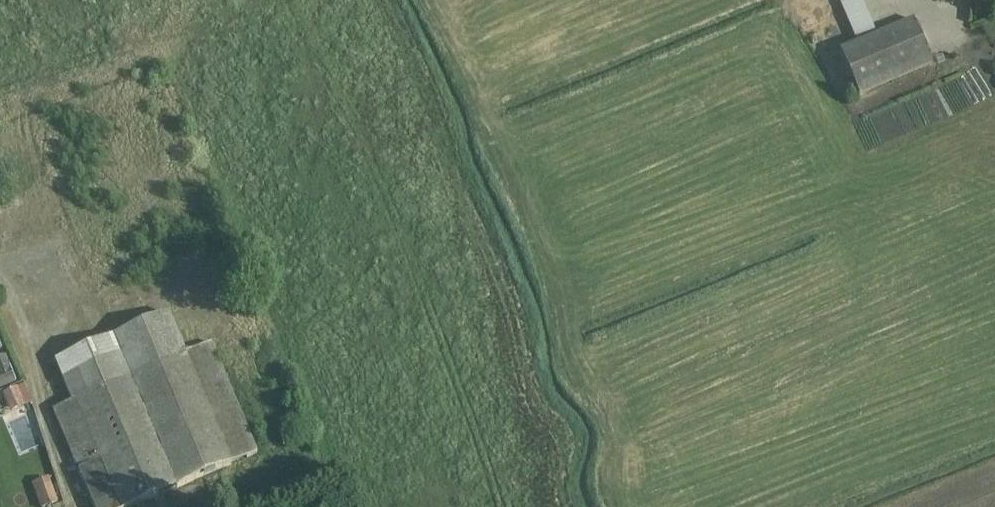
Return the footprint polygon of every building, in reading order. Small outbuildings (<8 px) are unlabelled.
[(862,34),(882,26),(872,0),(849,0),(862,34)] [(840,52),(859,96),(932,64),(914,20),(840,52)] [(934,84),(935,106),(964,106),(963,83),(934,84)] [(169,313),(55,362),(72,403),(52,411),(93,506),(133,506),(257,454),(210,344),(186,354),(169,313)] [(15,383),(4,357),(0,358),(0,389),(15,383)] [(17,388),(25,407),(31,404),(23,385),(17,388)] [(37,496),(41,506),(48,506),(59,503),(54,490),(37,496)]
